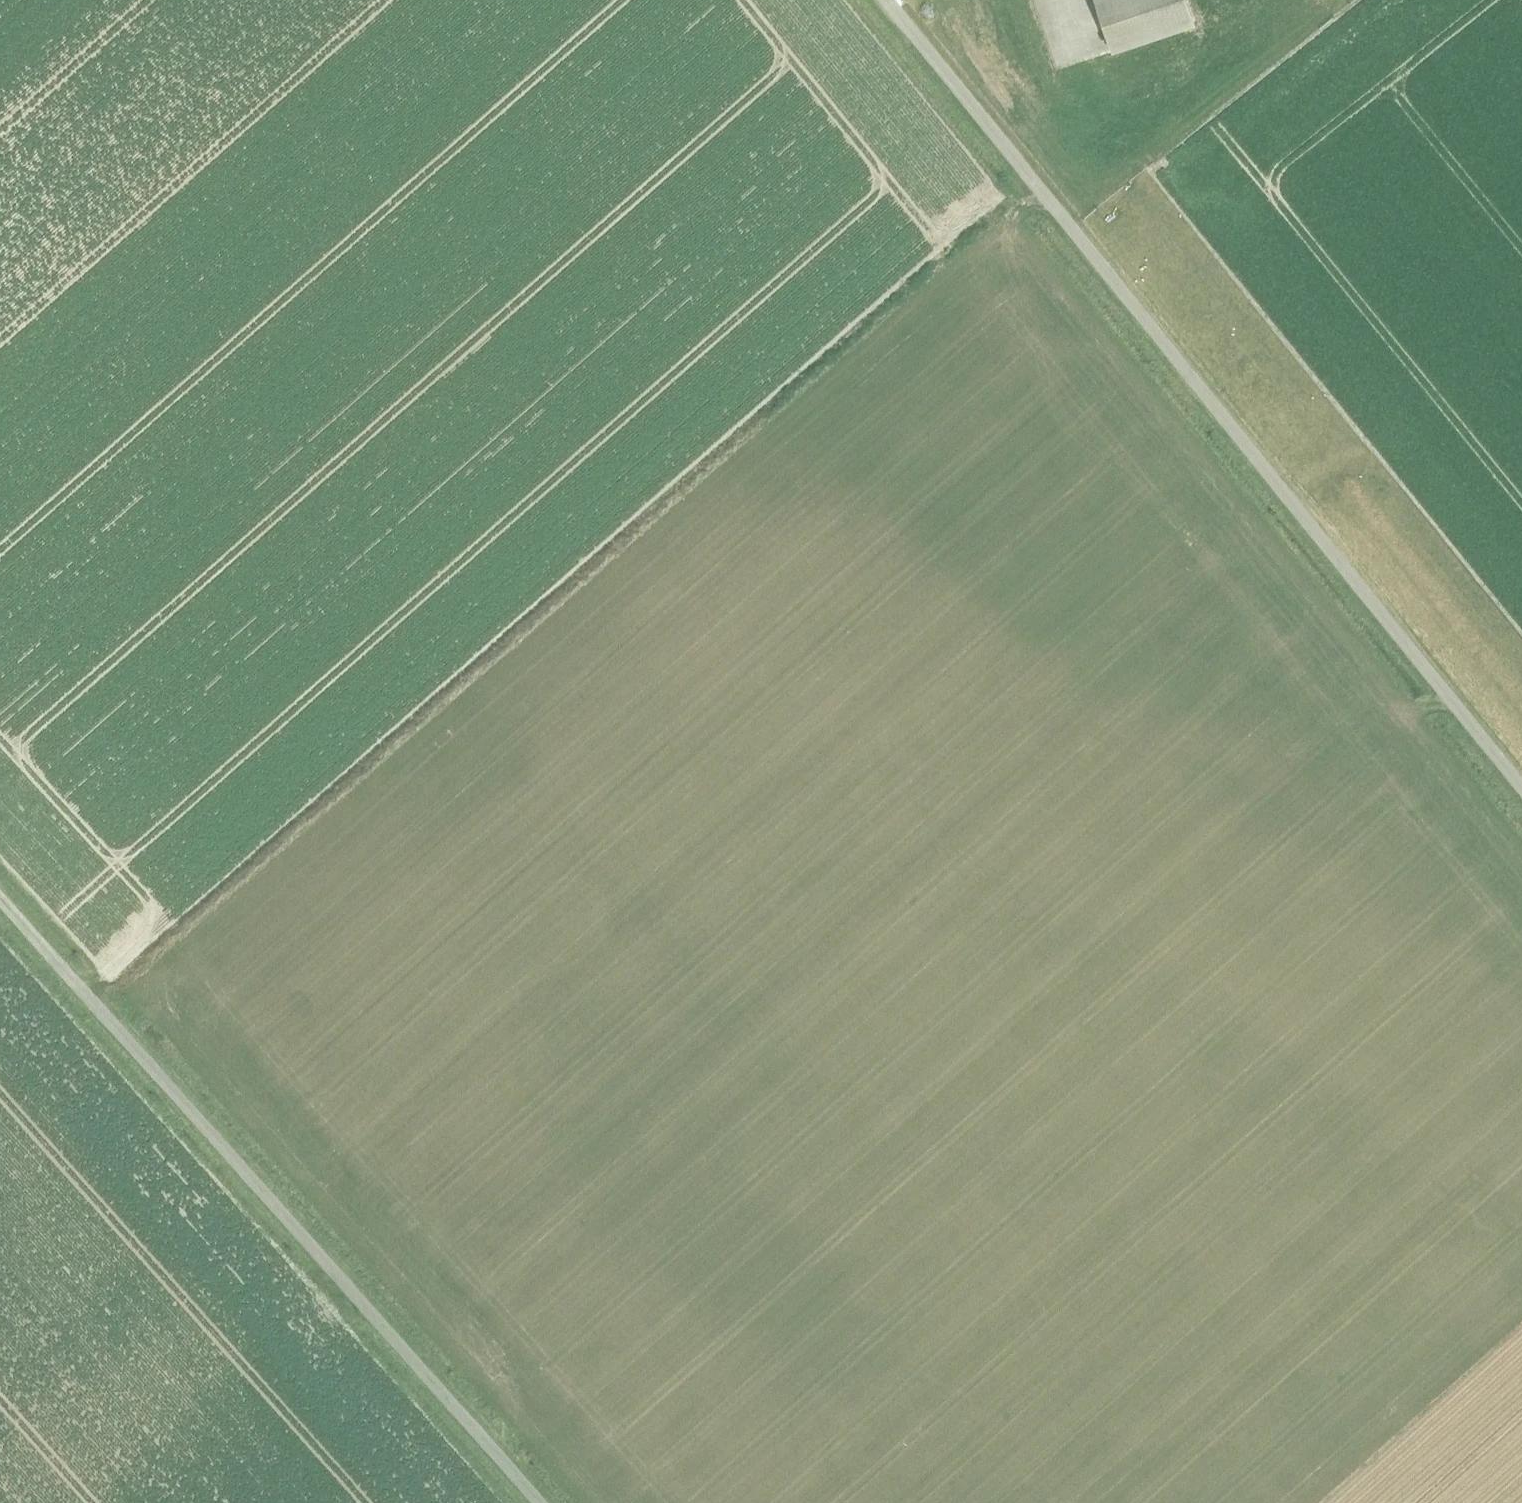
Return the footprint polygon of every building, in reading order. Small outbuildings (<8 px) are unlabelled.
[(1116,46),(1193,20),(1186,0),(1100,0),(1116,46)]
